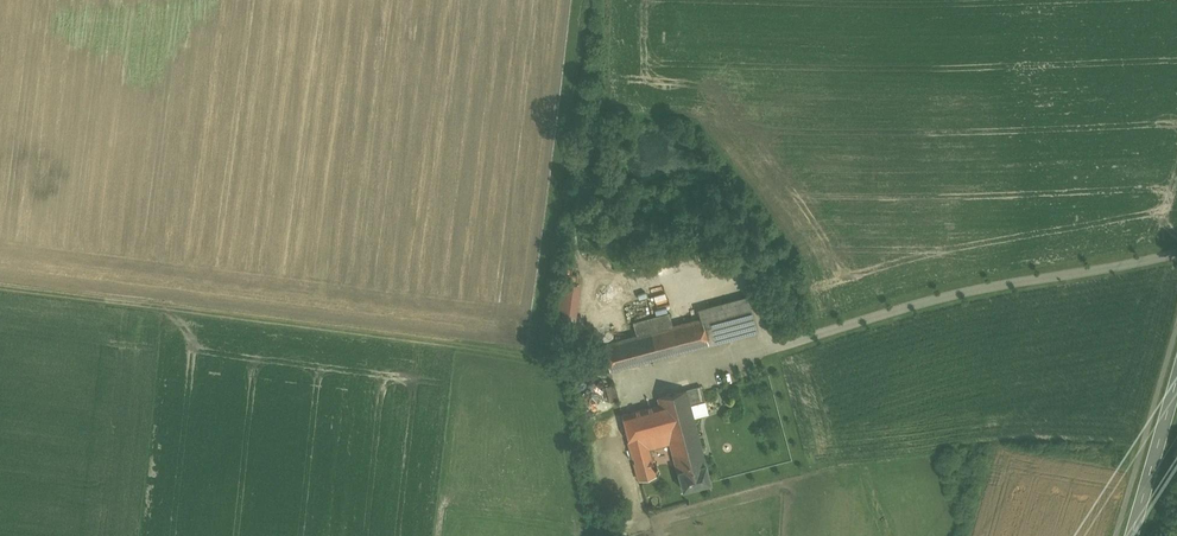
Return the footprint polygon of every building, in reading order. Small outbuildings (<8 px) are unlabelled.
[(556,293),(551,319),(580,324),(587,282),(559,278),(557,294),(556,293)] [(748,297),(699,310),(701,319),(702,319),(708,344),(757,331),(748,297)] [(701,319),(605,345),(611,370),(708,344),(702,319),(701,319)] [(705,401),(701,386),(686,390),(690,405),(705,401)] [(686,390),(659,397),(661,404),(671,443),(684,490),(711,483),(694,417),(709,413),(705,401),(690,405),(686,390)] [(661,404),(622,415),(635,460),(633,460),(634,462),(635,462),(640,481),(656,476),(649,448),(671,443),(661,404)]
